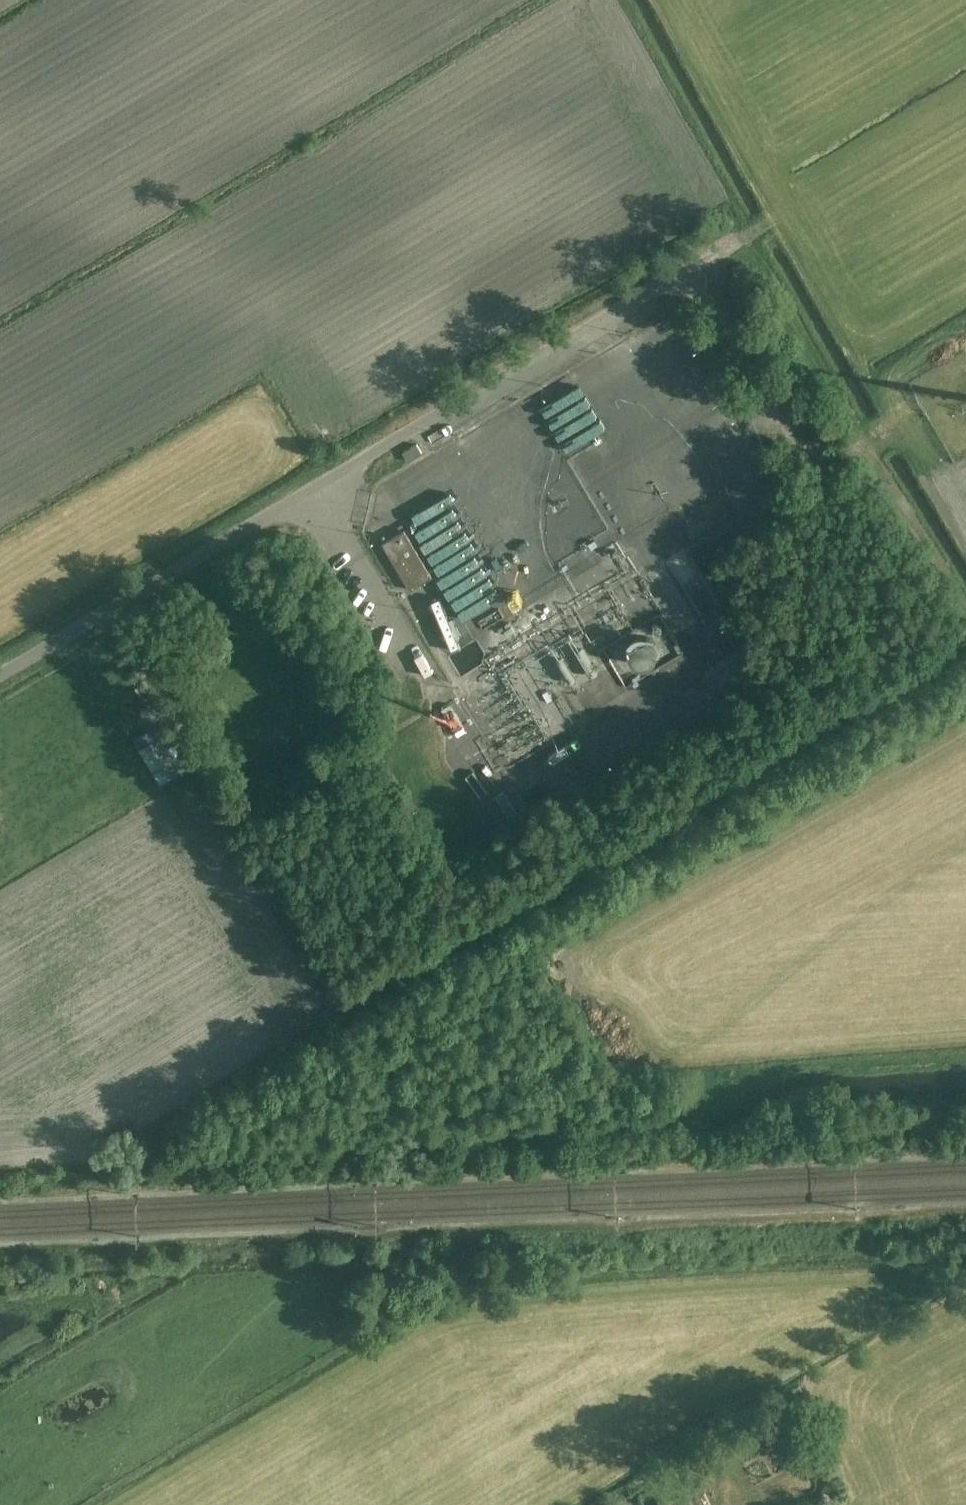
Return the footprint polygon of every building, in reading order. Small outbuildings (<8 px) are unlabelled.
[(417,443),(403,452),(408,461),(423,452),(417,443)] [(382,542),(410,589),(432,575),(404,529),(382,542)] [(649,578),(674,610),(688,600),(663,567),(649,578)] [(637,664),(639,665),(642,665),(644,665),(646,665),(649,664),(651,663),(653,662),(654,660),(655,658),(656,656),(657,653),(657,651),(657,649),(656,646),(655,644),(654,642),(652,640),(650,639),(648,638),(646,637),(643,637),(641,637),(638,638),(636,639),(634,640),(632,641),(631,643),(630,646),(629,648),(629,650),(629,653),(629,655),(630,658),(631,660),(633,661),(635,663),(637,664)] [(581,696),(580,713),(599,715),(600,698),(581,696)] [(179,769),(166,749),(154,757),(168,780),(194,764),(192,761),(179,769)]
